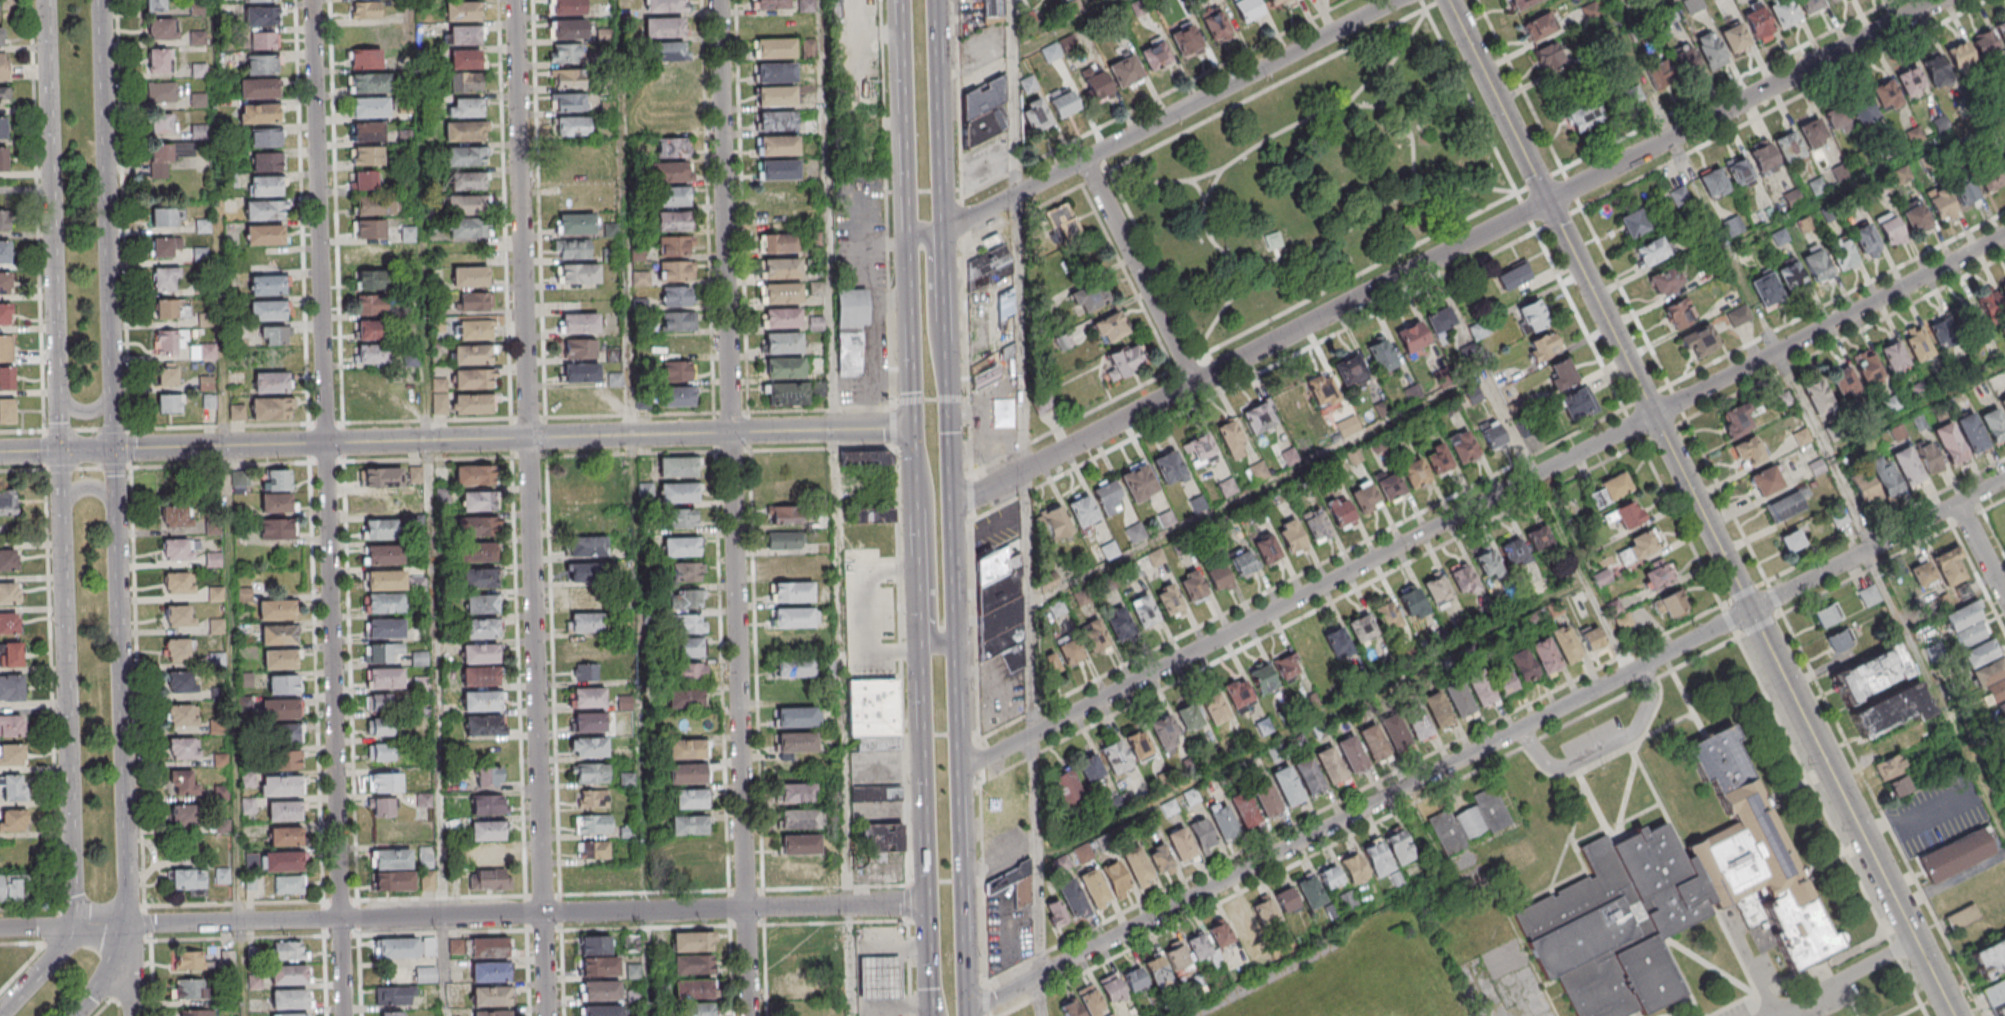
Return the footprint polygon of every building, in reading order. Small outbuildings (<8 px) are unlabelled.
[(148,14),(147,0),(166,0),(167,14),(148,14)] [(554,18),(553,0),(585,0),(586,17),(554,18)] [(648,16),(647,0),(684,0),(685,14),(648,16)] [(757,13),(756,0),(790,0),(791,11),(757,13)] [(803,14),(802,0),(816,0),(816,13),(803,14)] [(1264,14),(1257,0),(1230,0),(1243,25),(1264,14)] [(1273,10),(1268,0),(1293,0),(1273,10)] [(1768,5),(1778,0),(1790,0),(1801,22),(1782,32),(1768,5)] [(1805,18),(1796,0),(1820,0),(1824,8),(1805,18)] [(382,19),(382,2),(350,2),(350,19),(382,19)] [(1581,9),(1594,2),(1601,16),(1587,22),(1581,9)] [(191,4),(206,3),(206,16),(191,17),(191,4)] [(446,5),(480,4),(480,23),(446,24),(446,5)] [(1199,14),(1212,43),(1231,34),(1218,5),(1199,14)] [(1659,14),(1672,7),(1679,21),(1666,27),(1659,14)] [(1742,17),(1761,7),(1775,34),(1756,44),(1742,17)] [(247,10),(278,9),(278,28),(247,29),(247,10)] [(1528,41),(1555,33),(1549,13),(1522,21),(1528,41)] [(646,21),(683,19),(684,39),(647,41),(646,21)] [(149,21),(173,21),(174,33),(179,33),(179,42),(150,43),(149,21)] [(554,23),(586,22),(587,41),(555,42),(554,23)] [(1995,29),(2004,24),(2004,49),(1995,29)] [(1720,34),(1740,25),(1751,46),(1731,56),(1720,34)] [(1170,37),(1192,26),(1203,48),(1181,59),(1170,37)] [(451,29),(480,29),(481,47),(451,48),(451,29)] [(1980,61),(2000,54),(1991,29),(1971,36),(1980,61)] [(599,31),(612,31),(612,44),(599,44),(599,31)] [(1595,39),(1609,32),(1615,46),(1602,52),(1595,39)] [(192,34),(207,33),(207,47),(192,47),(192,34)] [(247,33),(247,51),(278,51),(278,33),(247,33)] [(1697,47),(1716,38),(1730,64),(1711,74),(1697,47)] [(759,42),(796,41),(797,60),(760,62),(759,42)] [(804,41),(817,41),(818,61),(805,61),(804,41)] [(1565,63),(1555,41),(1534,51),(1545,73),(1565,63)] [(1140,53),(1162,42),(1173,64),(1151,75),(1140,53)] [(581,62),(581,43),(549,43),(549,62),(581,62)] [(1946,53),(1965,43),(1978,68),(1959,78),(1946,53)] [(646,45),(684,44),(685,63),(647,65),(646,45)] [(1047,64),(1061,57),(1055,44),(1041,51),(1047,64)] [(1670,53),(1689,44),(1702,71),(1684,80),(1670,53)] [(350,68),(383,68),(383,49),(350,49),(350,68)] [(149,51),(168,51),(169,76),(150,76),(149,51)] [(451,53),(481,53),(481,71),(451,72),(451,53)] [(600,54),(613,53),(613,67),(600,67),(600,54)] [(11,82),(0,82),(0,54),(10,54),(11,82)] [(1921,66),(1940,56),(1952,81),(1933,90),(1921,66)] [(248,59),(279,58),(280,77),(249,78),(248,59)] [(1112,69),(1133,58),(1145,80),(1123,91),(1112,69)] [(1674,82),(1663,61),(1644,71),(1655,92),(1674,82)] [(965,147),(1008,131),(1007,118),(1004,109),(1002,82),(1001,79),(1000,79),(976,87),(974,82),(985,78),(987,78),(1001,72),(998,63),(964,77),(964,83),(967,92),(963,94),(965,147)] [(193,65),(208,65),(208,78),(193,79),(193,65)] [(760,67),(797,65),(798,85),(760,86),(760,67)] [(1896,78),(1915,69),(1928,93),(1909,103),(1896,78)] [(553,72),(585,71),(586,90),(554,91),(553,72)] [(1091,103),(1113,94),(1104,71),(1082,80),(1091,103)] [(398,74),(412,73),(412,87),(399,87),(398,74)] [(352,76),(391,75),(391,94),(353,96),(352,76)] [(452,75),(482,75),(482,94),(452,94),(452,75)] [(1020,83),(1026,95),(1037,89),(1031,77),(1020,83)] [(241,82),(278,81),(279,101),(241,101),(241,82)] [(1872,90),(1891,81),(1903,105),(1884,115),(1872,90)] [(1645,97),(1635,82),(1619,92),(1629,107),(1645,97)] [(149,85),(177,84),(178,104),(150,105),(149,85)] [(9,99),(9,87),(0,87),(0,99),(9,99)] [(759,90),(796,89),(797,108),(760,110),(759,90)] [(1080,112),(1073,90),(1048,98),(1055,120),(1080,112)] [(1857,125),(1877,118),(1867,90),(1848,97),(1857,125)] [(192,95),(207,95),(208,108),(193,109),(192,95)] [(554,96),(586,95),(587,114),(555,115),(554,96)] [(1564,111),(1573,135),(1605,122),(1596,99),(1564,111)] [(354,101),(389,100),(390,119),(354,120),(354,101)] [(453,101),(483,101),(483,119),(453,120),(453,101)] [(1021,110),(1033,134),(1052,125),(1041,101),(1021,110)] [(1822,108),(1828,132),(1849,126),(1843,103),(1822,108)] [(243,107),(280,106),(280,125),(241,126),(241,116),(244,116),(243,107)] [(759,115),(797,113),(798,133),(760,135),(759,115)] [(150,134),(174,134),(174,115),(150,115),(150,134)] [(1932,122),(1945,115),(1952,128),(1939,135),(1932,122)] [(8,142),(0,142),(0,119),(7,119),(8,142)] [(557,120),(589,119),(590,138),(558,139),(557,120)] [(1798,129),(1817,120),(1829,144),(1810,154),(1798,129)] [(806,123),(819,122),(820,135),(806,136),(806,123)] [(355,125),(385,124),(385,143),(355,143),(355,125)] [(446,125),(489,124),(489,133),(484,133),(484,143),(446,144),(446,125)] [(194,127),(209,127),(209,140),(194,140),(194,127)] [(1906,134),(1919,127),(1926,140),(1913,147),(1906,134)] [(252,131),(283,131),(283,150),(252,150),(252,131)] [(400,131),(413,131),(414,146),(400,146),(400,131)] [(1774,142),(1793,133),(1806,157),(1787,167),(1774,142)] [(761,140),(799,138),(799,158),(762,160),(761,140)] [(658,141),(690,140),(691,159),(659,161),(658,141)] [(1881,147),(1894,140),(1900,153),(1887,160),(1881,147)] [(150,178),(170,179),(170,156),(192,157),(192,145),(151,144),(150,178)] [(1937,151),(1950,145),(1957,158),(1944,164),(1937,151)] [(351,150),(383,149),(384,168),(352,168),(351,150)] [(447,150),(484,149),(485,168),(447,169),(447,150)] [(8,172),(0,172),(0,150),(8,150),(8,172)] [(1920,161),(1933,154),(1939,167),(1926,174),(1920,161)] [(253,156),(284,155),(285,174),(254,175),(253,156)] [(400,155),(414,155),(414,170),(401,170),(400,155)] [(1978,172),(1987,191),(2004,184),(2004,161),(1978,172)] [(762,164),(800,162),(801,182),(763,183),(762,164)] [(652,166),(688,165),(689,176),(694,176),(694,184),(652,185),(652,166)] [(1831,171),(1844,165),(1851,178),(1838,184),(1831,171)] [(1895,173),(1908,166),(1914,179),(1901,186),(1895,173)] [(1709,202),(1730,193),(1719,168),(1698,177),(1709,202)] [(355,174),(377,173),(378,192),(351,193),(351,185),(356,185),(355,174)] [(427,174),(440,173),(441,186),(427,187),(427,174)] [(223,175),(238,175),(239,188),(224,189),(223,175)] [(452,175),(485,175),(485,193),(452,193),(452,175)] [(1808,184),(1821,177),(1828,191),(1815,197),(1808,184)] [(1961,207),(1980,199),(1971,178),(1952,186),(1961,207)] [(252,179),(283,179),(284,198),(252,199),(252,179)] [(1870,186),(1883,180),(1889,193),(1876,199),(1870,186)] [(1939,223),(1957,214),(1943,186),(1925,195),(1939,223)] [(1671,193),(1684,187),(1690,200),(1677,206),(1671,193)] [(657,190),(689,189),(690,208),(658,210),(657,190)] [(1785,198),(1798,192),(1804,205),(1791,211),(1785,198)] [(1846,198),(1859,192),(1866,205),(1853,211),(1846,198)] [(357,199),(394,198),(395,216),(358,217),(357,199)] [(448,199),(486,198),(486,217),(448,217),(448,199)] [(1933,226),(1919,198),(1900,208),(1913,236),(1933,226)] [(248,204),(283,203),(283,223),(248,223),(248,204)] [(1045,214),(1067,203),(1082,235),(1060,246),(1059,243),(1055,246),(1050,236),(1055,234),(1045,214)] [(1821,211),(1834,204),(1840,217),(1827,224),(1821,211)] [(8,230),(8,210),(0,210),(0,230),(8,230)] [(154,211),(186,210),(186,222),(178,222),(178,229),(155,230),(154,211)] [(1620,220),(1639,211),(1649,231),(1630,241),(1620,220)] [(1893,211),(1874,221),(1886,247),(1906,238),(1893,211)] [(658,216),(690,215),(691,234),(659,235),(658,216)] [(560,218),(592,217),(593,236),(561,237),(560,218)] [(1797,223),(1810,217),(1816,230),(1803,236),(1797,223)] [(430,219),(443,218),(443,233),(430,233),(430,219)] [(1723,224),(1736,218),(1743,231),(1730,237),(1723,224)] [(197,221),(212,221),(212,234),(197,235),(197,221)] [(450,221),(488,221),(488,240),(451,240),(450,221)] [(357,224),(385,223),(386,241),(358,242),(357,224)] [(1864,260),(1881,252),(1869,223),(1851,231),(1864,260)] [(605,225),(618,225),(619,238),(606,239),(605,225)] [(248,229),(285,228),(285,247),(249,248),(248,229)] [(403,228),(417,228),(417,243),(403,244),(403,228)] [(1695,234),(1708,228),(1714,241),(1701,247),(1695,234)] [(1772,236),(1785,230),(1791,243),(1778,249),(1772,236)] [(1014,269),(1000,232),(981,240),(987,253),(966,262),(975,284),(1014,269)] [(1841,273),(1859,263),(1843,234),(1825,244),(1841,273)] [(764,236),(800,235),(800,255),(765,257),(764,236)] [(661,240),(690,239),(690,258),(662,259),(661,240)] [(1635,252),(1660,239),(1669,256),(1644,269),(1635,252)] [(154,241),(183,240),(183,250),(174,251),(175,260),(155,260),(154,241)] [(555,242),(591,241),(591,261),(563,262),(562,253),(556,253),(555,242)] [(11,266),(0,266),(0,243),(10,243),(11,266)] [(1814,284),(1832,275),(1818,245),(1799,253),(1814,284)] [(359,249),(396,248),(396,266),(359,267),(359,249)] [(194,249),(209,249),(210,262),(195,262),(194,249)] [(633,250),(646,249),(646,262),(633,263),(633,250)] [(605,250),(618,250),(618,263),(605,263),(605,250)] [(1787,293),(1807,283),(1794,257),(1774,268),(1787,293)] [(766,262),(801,261),(802,281),(766,282),(766,262)] [(1503,291),(1532,278),(1524,261),(1495,273),(1503,291)] [(662,264),(691,263),(692,283),(663,284),(662,264)] [(564,268),(599,267),(600,286),(564,287),(564,268)] [(1649,279),(1672,268),(1681,286),(1658,297),(1649,279)] [(454,270),(489,269),(489,289),(454,289),(454,270)] [(155,271),(181,270),(181,280),(176,280),(176,293),(156,294),(155,271)] [(1749,278),(1761,311),(1783,303),(1772,271),(1749,278)] [(359,274),(396,273),(397,291),(360,293),(359,274)] [(12,297),(0,297),(0,276),(12,275),(12,297)] [(252,279),(286,278),(286,297),(253,298),(252,279)] [(810,283),(824,283),(824,296),(811,297),(810,283)] [(766,287),(801,286),(802,306),(767,307),(766,287)] [(1074,288),(1075,311),(1107,309),(1106,286),(1074,288)] [(1989,286),(1973,298),(1994,324),(2004,315),(2004,306),(1989,286)] [(664,290),(692,289),(693,308),(664,309),(664,290)] [(866,289),(836,289),(837,377),(862,376),(861,327),(867,327),(866,289)] [(489,311),(489,292),(456,292),(456,311),(489,311)] [(1013,294),(998,295),(999,318),(1014,317),(1013,294)] [(385,314),(385,295),(358,295),(358,314),(385,314)] [(182,300),(156,300),(156,318),(191,318),(191,306),(182,306),(182,300)] [(635,300),(648,300),(649,313),(636,313),(635,300)] [(1664,311),(1687,300),(1696,318),(1673,329),(1664,311)] [(1546,328),(1543,301),(1519,304),(1522,331),(1546,328)] [(252,304),(287,304),(287,323),(252,323),(252,304)] [(1752,319),(1745,304),(1726,314),(1733,328),(1752,319)] [(1972,304),(1939,308),(1943,348),(1965,346),(1963,332),(1976,330),(1972,304)] [(10,328),(0,328),(0,306),(12,306),(13,317),(10,318),(10,328)] [(1426,319),(1449,308),(1458,326),(1435,337),(1426,319)] [(766,311),(801,310),(802,330),(767,332),(766,311)] [(1101,347),(1129,334),(1120,312),(1091,325),(1101,347)] [(664,315),(693,314),(693,333),(665,334),(664,315)] [(200,315),(215,315),(216,328),(201,328),(200,315)] [(563,317),(599,316),(599,335),(564,336),(563,317)] [(810,318),(824,318),(825,332),(811,333),(810,318)] [(456,323),(491,322),(491,341),(456,342),(456,323)] [(359,324),(394,323),(394,342),(359,343),(359,324)] [(1396,335),(1419,323),(1430,346),(1408,357),(1396,335)] [(261,345),(290,345),(290,326),(261,326),(261,345)] [(1679,341),(1708,326),(1720,349),(1697,361),(1692,350),(1685,353),(1679,341)] [(1563,350),(1553,331),(1525,345),(1535,364),(1563,350)] [(1936,354),(1926,331),(1904,340),(1915,364),(1936,354)] [(183,355),(183,332),(154,332),(154,355),(183,355)] [(0,335),(0,362),(13,362),(13,335),(0,335)] [(767,336),(802,335),(803,355),(768,356),(767,336)] [(595,339),(563,339),(563,358),(595,358),(595,339)] [(1911,364),(1896,340),(1878,351),(1893,375),(1911,364)] [(1367,351),(1386,342),(1399,368),(1380,377),(1367,351)] [(202,346),(217,345),(218,361),(203,361),(202,346)] [(359,348),(391,347),(392,367),(359,367),(359,348)] [(456,348),(491,348),(491,367),(456,367),(456,348)] [(1107,376),(1142,373),(1140,349),(1104,353),(1107,376)] [(1860,384),(1879,384),(1878,355),(1859,355),(1860,384)] [(1334,368),(1357,356),(1368,379),(1346,390),(1334,368)] [(813,359),(826,358),(826,372),(813,372),(813,359)] [(1548,368),(1558,390),(1578,382),(1568,359),(1548,368)] [(768,361),(803,360),(804,380),(768,381),(768,361)] [(177,363),(157,363),(157,386),(177,386),(177,363)] [(665,365),(694,364),(694,383),(666,384),(665,365)] [(1841,400),(1861,392),(1850,365),(1830,373),(1841,400)] [(13,390),(13,366),(0,366),(0,390),(13,390)] [(564,368),(600,367),(600,386),(565,387),(564,368)] [(1306,380),(1317,410),(1339,402),(1327,372),(1306,380)] [(456,374),(491,373),(492,393),(457,393),(456,374)] [(255,376),(290,376),(290,395),(256,395),(255,376)] [(200,378),(215,378),(215,391),(200,392),(200,378)] [(432,378),(432,414),(448,414),(448,378),(432,378)] [(1801,387),(1816,417),(1835,407),(1820,378),(1801,387)] [(814,383),(827,383),(827,396),(814,396),(814,383)] [(769,387),(808,385),(809,407),(769,409),(769,387)] [(1405,392),(1417,386),(1423,399),(1411,405),(1405,392)] [(1466,394),(1479,388),(1485,401),(1472,407),(1466,394)] [(660,391),(694,390),(695,409),(661,411),(660,391)] [(1558,402),(1581,390),(1593,412),(1570,424),(1558,402)] [(1776,398),(1783,411),(1795,405),(1788,392),(1776,398)] [(182,394),(157,394),(157,412),(182,412),(182,394)] [(215,395),(204,395),(204,407),(215,407),(215,395)] [(1442,404),(1455,397),(1462,410),(1449,417),(1442,404)] [(456,398),(491,398),(491,417),(456,417),(456,398)] [(1509,408),(1524,400),(1530,413),(1515,420),(1509,408)] [(16,426),(0,427),(0,402),(15,401),(16,426)] [(254,402),(296,401),(296,409),(290,410),(290,422),(254,423),(254,402)] [(1375,407),(1387,401),(1393,414),(1381,420),(1375,407)] [(1932,410),(1939,423),(1952,417),(1945,404),(1932,410)] [(1243,416),(1265,405),(1277,427),(1254,439),(1243,416)] [(1730,443),(1746,435),(1745,434),(1752,430),(1746,417),(1752,414),(1748,405),(1742,408),(1741,407),(1724,416),(1729,426),(1727,427),(1726,431),(1727,434),(1726,435),(1730,443)] [(231,407),(246,407),(247,422),(232,423),(231,407)] [(1995,447),(2004,442),(2004,425),(1998,411),(1981,420),(1995,447)] [(1973,415),(1991,450),(1973,458),(1956,424),(1973,415)] [(1914,420),(1920,433),(1929,429),(1923,416),(1914,420)] [(1214,431),(1233,463),(1250,453),(1231,421),(1214,431)] [(1479,429),(1489,451),(1506,444),(1497,421),(1479,429)] [(1890,431),(1897,444),(1909,438),(1903,425),(1890,431)] [(1951,425),(1968,459),(1951,467),(1933,433),(1951,425)] [(1193,468),(1219,456),(1209,433),(1182,445),(1193,468)] [(1451,448),(1460,444),(1457,438),(1468,433),(1481,458),(1461,468),(1451,448)] [(1370,443),(1382,437),(1388,450),(1377,456),(1370,443)] [(1733,449),(1755,437),(1764,455),(1742,467),(1733,449)] [(1933,442),(1947,471),(1931,479),(1917,451),(1933,442)] [(1426,459),(1435,455),(1432,449),(1443,443),(1456,469),(1436,479),(1426,459)] [(1909,449),(1926,481),(1909,490),(1892,457),(1909,449)] [(836,451),(836,465),(890,464),(889,450),(836,451)] [(1282,455),(1294,450),(1300,463),(1288,468),(1282,455)] [(1347,456),(1358,450),(1365,463),(1353,468),(1347,456)] [(1840,457),(1847,471),(1860,464),(1853,450),(1840,457)] [(1153,464),(1175,453),(1188,479),(1166,489),(1153,464)] [(659,457),(659,477),(696,477),(696,464),(699,464),(699,457),(659,457)] [(1869,465),(1888,501),(1904,492),(1888,462),(1883,465),(1880,459),(1869,465)] [(1809,466),(1815,478),(1827,472),(1821,460),(1809,466)] [(1401,470),(1421,461),(1432,483),(1413,493),(1401,470)] [(1248,469),(1263,462),(1270,477),(1256,484),(1248,469)] [(455,465),(456,484),(491,483),(491,469),(484,469),(484,464),(455,465)] [(364,469),(365,488),(401,487),(400,467),(364,469)] [(1120,480),(1145,467),(1159,493),(1134,507),(1120,480)] [(1773,468),(1784,489),(1762,501),(1756,489),(1753,489),(1751,484),(1751,481),(1751,480),(1773,468)] [(261,492),(261,512),(295,513),(295,491),(291,491),(291,470),(267,470),(267,492),(261,492)] [(1868,471),(1884,504),(1867,513),(1850,480),(1868,471)] [(1397,475),(1389,479),(1386,473),(1374,479),(1387,505),(1407,495),(1397,475)] [(232,475),(248,474),(248,488),(233,489),(232,475)] [(1601,487),(1624,475),(1633,493),(1610,504),(1601,487)] [(1219,486),(1233,479),(1240,492),(1226,500),(1219,486)] [(1125,508),(1112,480),(1091,490),(1104,518),(1125,508)] [(660,483),(660,502),(696,502),(696,488),(700,488),(700,482),(660,483)] [(639,485),(639,498),(654,498),(654,484),(639,485)] [(567,505),(602,505),(602,485),(567,485),(567,505)] [(1352,496),(1371,486),(1382,509),(1363,518),(1352,496)] [(435,502),(449,502),(449,488),(435,488),(435,502)] [(458,491),(459,511),(495,509),(494,490),(458,491)] [(15,491),(0,491),(0,515),(15,515),(15,491)] [(365,494),(366,513),(401,511),(401,492),(365,494)] [(1766,510),(1797,494),(1806,511),(1775,527),(1766,510)] [(1067,504),(1078,531),(1099,522),(1088,496),(1067,504)] [(1190,503),(1202,497),(1209,509),(1196,515),(1190,503)] [(1348,503),(1339,507),(1336,501),(1325,506),(1337,532),(1357,522),(1348,503)] [(1621,533),(1646,525),(1639,502),(1614,510),(1621,533)] [(766,505),(766,515),(772,515),(772,523),(800,523),(800,505),(766,505)] [(233,507),(248,506),(248,520),(233,521),(233,507)] [(1041,516),(1055,541),(1072,532),(1058,507),(1041,516)] [(848,508),(848,522),(892,522),(892,508),(848,508)] [(165,510),(165,526),(167,526),(167,530),(195,529),(194,521),(189,521),(188,509),(165,510)] [(668,509),(668,527),(695,526),(695,509),(668,509)] [(1159,517),(1171,511),(1177,524),(1165,530),(1159,517)] [(1303,523),(1322,514),(1333,536),(1314,546),(1303,523)] [(461,517),(461,536),(485,536),(485,529),(495,529),(494,523),(499,523),(499,516),(461,517)] [(259,539),(296,539),(296,519),(259,519),(259,539)] [(365,521),(366,540),(401,539),(401,520),(365,521)] [(1279,535),(1290,557),(1307,548),(1295,522),(1285,527),(1287,531),(1279,535)] [(207,523),(222,523),(222,537),(207,537),(207,523)] [(1125,531),(1140,524),(1148,538),(1133,546),(1125,531)] [(1555,547),(1544,524),(1525,534),(1536,556),(1555,547)] [(765,532),(766,549),(799,548),(799,532),(765,532)] [(1622,567),(1661,550),(1653,532),(1614,549),(1622,567)] [(1781,541),(1798,532),(1806,547),(1789,556),(1781,541)] [(1274,534),(1253,542),(1263,566),(1284,558),(1274,534)] [(1511,569),(1530,560),(1518,536),(1499,546),(1511,569)] [(605,537),(569,537),(569,556),(605,556),(605,537)] [(663,537),(664,556),(698,555),(698,537),(663,537)] [(1171,545),(1185,537),(1191,550),(1178,557),(1171,545)] [(165,543),(166,559),(168,559),(168,564),(195,563),(194,555),(189,555),(189,542),(165,543)] [(1101,549),(1114,542),(1121,555),(1108,562),(1101,549)] [(366,544),(367,563),(403,562),(402,543),(366,544)] [(459,544),(459,563),(495,562),(494,543),(459,544)] [(1504,573),(1490,546),(1473,555),(1486,582),(1504,573)] [(1966,579),(1958,548),(1934,554),(1943,586),(1966,579)] [(1256,571),(1247,549),(1228,557),(1237,579),(1256,571)] [(1148,556),(1161,550),(1168,563),(1154,569),(1148,556)] [(18,557),(17,557),(16,553),(0,554),(0,574),(19,573),(18,557)] [(1020,555),(1008,556),(1008,554),(979,555),(982,658),(1003,657),(1004,670),(1024,669),(1020,555)] [(208,555),(223,555),(223,569),(208,569),(208,555)] [(770,574),(807,574),(807,557),(770,557),(770,574)] [(1908,570),(1918,590),(1937,580),(1926,560),(1908,570)] [(568,562),(568,581),(605,581),(605,562),(568,562)] [(670,562),(670,581),(698,581),(698,572),(702,572),(702,564),(698,564),(698,562),(670,562)] [(1478,591),(1467,562),(1449,568),(1459,597),(1478,591)] [(1122,570),(1135,563),(1142,576),(1129,583),(1122,570)] [(1223,563),(1205,572),(1215,594),(1233,586),(1223,563)] [(1644,577),(1666,566),(1675,583),(1653,595),(1644,577)] [(461,569),(461,588),(497,586),(496,567),(461,569)] [(367,571),(368,590),(403,589),(403,570),(367,571)] [(1593,578),(1608,570),(1615,583),(1599,591),(1593,578)] [(1180,585),(1191,607),(1208,598),(1196,572),(1186,577),(1188,581),(1180,585)] [(1434,608),(1454,599),(1442,574),(1423,583),(1434,608)] [(166,577),(167,593),(169,593),(169,598),(196,597),(196,588),(190,589),(190,576),(166,577)] [(1098,583),(1111,576),(1117,589),(1104,596),(1098,583)] [(774,582),(774,602),(812,601),(811,582),(774,582)] [(1881,601),(1873,584),(1857,592),(1865,609),(1881,601)] [(1156,598),(1167,620),(1185,611),(1172,585),(1162,590),(1164,594),(1156,598)] [(1428,615),(1417,585),(1397,591),(1408,622),(1428,615)] [(19,591),(18,591),(18,586),(0,587),(0,608),(20,607),(19,591)] [(569,606),(599,606),(599,588),(569,588),(569,606)] [(210,589),(225,589),(225,603),(210,604),(210,589)] [(238,589),(253,589),(254,603),(239,604),(238,589)] [(1074,596),(1086,589),(1093,602),(1080,609),(1074,596)] [(678,598),(668,598),(668,608),(701,608),(701,590),(678,590),(678,598)] [(1653,606),(1682,591),(1691,609),(1669,621),(1665,614),(1659,617),(1653,606)] [(368,595),(368,614),(404,613),(403,594),(368,595)] [(466,595),(466,614),(499,613),(499,594),(466,595)] [(1131,612),(1142,633),(1160,624),(1146,597),(1137,602),(1139,607),(1131,612)] [(1373,608),(1386,634),(1403,625),(1390,599),(1373,608)] [(1943,614),(1950,631),(1985,616),(1977,599),(1943,614)] [(1049,608),(1061,601),(1068,614),(1055,621),(1049,608)] [(1547,608),(1559,602),(1565,615),(1554,621),(1547,608)] [(1606,607),(1617,602),(1624,614),(1612,620),(1606,607)] [(1820,630),(1843,620),(1835,602),(1812,613),(1820,630)] [(260,605),(261,624),(295,623),(294,604),(260,605)] [(1479,610),(1491,604),(1497,617),(1486,623),(1479,610)] [(812,608),(771,609),(772,618),(775,618),(775,628),(813,627),(813,623),(816,623),(816,611),(813,611),(812,608)] [(167,610),(168,626),(170,626),(170,630),(197,629),(197,621),(191,621),(191,609),(167,610)] [(1106,622),(1117,644),(1135,635),(1122,609),(1112,614),(1114,618),(1106,622)] [(570,613),(602,612),(602,632),(567,633),(567,622),(571,622),(570,613)] [(1527,618),(1539,612),(1545,625),(1534,631),(1527,618)] [(1346,622),(1357,645),(1377,636),(1367,613),(1346,622)] [(1615,621),(1629,614),(1635,627),(1622,634),(1615,621)] [(676,633),(706,633),(706,615),(676,615),(676,633)] [(20,621),(18,621),(18,616),(0,617),(0,638),(20,637),(20,621)] [(1454,622),(1466,616),(1472,629),(1461,635),(1454,622)] [(462,619),(462,639),(498,637),(497,618),(462,619)] [(367,620),(367,639),(403,638),(402,619),(367,620)] [(210,622),(225,621),(226,635),(211,636),(210,622)] [(1082,636),(1093,658),(1111,648),(1097,621),(1087,626),(1090,632),(1082,636)] [(1955,631),(1960,646),(1989,637),(1985,622),(1955,631)] [(1608,648),(1597,624),(1579,632),(1590,656),(1608,648)] [(1334,663),(1353,654),(1342,627),(1322,635),(1334,663)] [(1568,628),(1584,661),(1567,669),(1551,637),(1568,628)] [(262,630),(262,649),(297,648),(296,629),(262,630)] [(1432,635),(1444,630),(1450,642),(1438,648),(1432,635)] [(1849,648),(1844,632),(1826,638),(1832,654),(1849,648)] [(1066,667),(1084,658),(1073,634),(1055,643),(1066,667)] [(701,638),(673,638),(673,657),(701,657),(701,638)] [(1998,654),(1991,638),(1963,651),(1970,668),(1998,654)] [(165,639),(165,662),(190,662),(190,648),(194,648),(194,639),(165,639)] [(1547,640),(1563,672),(1546,681),(1530,649),(1547,640)] [(368,643),(369,662),(395,661),(394,653),(405,652),(405,641),(368,643)] [(21,642),(0,642),(0,667),(21,667),(21,642)] [(461,644),(462,663),(497,662),(497,643),(461,644)] [(1911,676),(1897,644),(1829,674),(1843,705),(1911,676)] [(1521,684),(1539,676),(1526,648),(1508,656),(1521,684)] [(428,651),(412,651),(412,666),(428,666),(428,651)] [(264,654),(264,673),(299,672),(298,653),(264,654)] [(1301,674),(1289,655),(1273,665),(1284,684),(1301,674)] [(776,658),(777,677),(815,677),(815,658),(776,658)] [(1440,663),(1452,658),(1458,671),(1446,676),(1440,663)] [(596,663),(576,663),(576,669),(574,669),(574,676),(576,675),(577,680),(597,680),(596,663)] [(707,682),(707,663),(676,663),(676,682),(707,682)] [(463,667),(463,686),(499,685),(498,666),(463,667)] [(1248,678),(1267,668),(1279,690),(1260,700),(1248,678)] [(369,670),(369,689),(405,688),(404,669),(369,670)] [(1502,697),(1519,688),(1508,669),(1492,677),(1502,697)] [(1482,671),(1499,703),(1482,712),(1465,680),(1482,671)] [(166,693),(199,693),(199,674),(166,674),(166,693)] [(239,674),(254,674),(255,688),(240,688),(239,674)] [(268,675),(268,694),(301,694),(301,675),(268,675)] [(23,701),(23,676),(0,676),(0,701),(23,701)] [(847,679),(848,737),(858,737),(859,751),(898,750),(896,678),(847,679)] [(1224,690),(1243,681),(1254,703),(1235,713),(1224,690)] [(1847,709),(1858,739),(1911,719),(1912,721),(1931,714),(1919,682),(1847,709)] [(1461,683),(1479,718),(1461,726),(1444,692),(1461,683)] [(604,687),(573,688),(573,692),(568,692),(569,707),(604,707),(604,687)] [(213,688),(228,688),(228,702),(213,703),(213,688)] [(702,690),(667,690),(667,710),(702,710),(702,690)] [(463,693),(463,712),(499,711),(499,691),(463,693)] [(368,693),(368,712),(404,711),(404,692),(368,693)] [(1439,694),(1457,728),(1439,737),(1422,702),(1439,694)] [(630,696),(617,696),(617,711),(631,710),(630,696)] [(1201,705),(1218,696),(1231,722),(1214,731),(1201,705)] [(263,704),(264,723),(298,722),(297,703),(263,704)] [(1174,715),(1193,705),(1205,728),(1185,737),(1174,715)] [(1419,705),(1436,739),(1419,748),(1401,714),(1419,705)] [(777,707),(777,728),(815,727),(815,723),(820,722),(819,710),(815,710),(815,706),(777,707)] [(170,709),(170,725),(172,725),(172,729),(199,729),(199,720),(194,720),(193,708),(170,709)] [(1279,713),(1291,708),(1297,720),(1286,726),(1279,713)] [(573,713),(574,732),(605,731),(604,712),(573,713)] [(466,716),(467,735),(502,734),(502,715),(466,716)] [(1396,716),(1414,751),(1396,759),(1379,725),(1396,716)] [(368,718),(369,737),(404,736),(404,717),(368,718)] [(1150,727),(1169,717),(1180,740),(1161,749),(1150,727)] [(24,724),(22,724),(22,719),(0,720),(0,737),(1,737),(1,741),(24,740),(24,724)] [(1257,726),(1268,720),(1275,733),(1263,739),(1257,726)] [(211,721),(228,721),(228,735),(211,735),(211,721)] [(1312,728),(1324,723),(1330,736),(1319,741),(1312,728)] [(1375,727),(1393,761),(1376,770),(1358,735),(1375,727)] [(265,729),(265,748),(299,747),(299,728),(265,729)] [(1690,998),(1656,1015),(1641,1015),(1640,1014),(1636,1015),(1577,1015),(1559,980),(1548,985),(1512,915),(1594,873),(1582,849),(1608,836),(1614,848),(1637,836),(1636,834),(1642,831),(1645,838),(1667,827),(1680,854),(1738,825),(1734,816),(1730,819),(1712,783),(1705,786),(1695,766),(1690,768),(1683,754),(1733,728),(1740,742),(1735,744),(1763,801),(1765,800),(1770,810),(1772,810),(1773,811),(1773,813),(1801,872),(1803,872),(1804,874),(1803,876),(1808,885),(1806,887),(1833,941),(1838,938),(1846,953),(1794,979),(1775,940),(1781,937),(1772,920),(1750,931),(1737,905),(1719,914),(1715,906),(1709,909),(1713,918),(1663,944),(1690,998)] [(776,733),(776,751),(815,751),(815,732),(776,733)] [(1125,742),(1143,733),(1154,756),(1136,764),(1125,742)] [(606,737),(574,738),(574,739),(569,739),(570,751),(574,751),(575,757),(607,756),(606,737)] [(1354,738),(1371,772),(1354,781),(1336,746),(1354,738)] [(669,740),(669,759),(709,758),(709,739),(669,740)] [(172,742),(172,758),(174,758),(174,763),(201,762),(201,754),(196,754),(195,741),(172,742)] [(368,743),(368,763),(404,761),(404,742),(368,743)] [(1103,756),(1122,747),(1133,769),(1114,779),(1103,756)] [(24,768),(0,769),(0,761),(2,761),(1,748),(25,748),(25,764),(23,764),(24,768)] [(1207,753),(1219,748),(1225,761),(1213,766),(1207,753)] [(1331,749),(1349,783),(1331,792),(1314,758),(1331,749)] [(273,769),(302,769),(302,750),(273,750),(273,769)] [(1087,784),(1104,775),(1093,753),(1076,762),(1087,784)] [(1894,799),(1913,789),(1905,772),(1908,771),(1900,753),(1873,765),(1882,784),(1886,782),(1894,799)] [(215,755),(231,754),(231,768),(216,769),(215,755)] [(1311,760),(1328,794),(1311,803),(1293,768),(1311,760)] [(571,764),(607,764),(607,782),(576,783),(576,773),(571,773),(571,764)] [(669,764),(669,783),(708,783),(708,764),(669,764)] [(476,767),(476,786),(501,785),(500,766),(476,767)] [(1049,779),(1062,806),(1084,795),(1071,768),(1049,779)] [(1159,776),(1170,770),(1177,783),(1165,788),(1159,776)] [(1288,770),(1305,804),(1288,813),(1271,779),(1288,770)] [(169,771),(169,794),(196,794),(196,771),(169,771)] [(242,773),(257,772),(257,788),(243,789),(242,773)] [(367,774),(368,793),(403,792),(403,773),(367,774)] [(4,778),(5,805),(27,805),(27,792),(23,788),(23,778),(4,778)] [(1205,785),(1217,779),(1223,792),(1212,798),(1205,785)] [(267,781),(267,799),(301,799),(301,780),(267,781)] [(780,784),(780,795),(775,795),(776,801),(815,800),(814,783),(780,784)] [(1268,783),(1284,815),(1267,824),(1250,792),(1268,783)] [(1444,857),(1468,847),(1466,841),(1489,831),(1490,833),(1511,824),(1494,785),(1471,795),(1475,805),(1451,815),(1448,809),(1427,818),(1444,857)] [(851,787),(851,801),(901,801),(901,786),(851,787)] [(710,789),(675,790),(675,808),(706,808),(706,798),(710,798),(710,789)] [(607,790),(580,790),(580,799),(576,799),(576,808),(607,807),(607,790)] [(1183,795),(1195,790),(1201,803),(1190,808),(1183,795)] [(1246,794),(1262,826),(1245,835),(1229,803),(1246,794)] [(470,796),(471,815),(506,814),(506,795),(470,796)] [(368,799),(368,807),(373,807),(373,816),(393,816),(392,798),(368,799)] [(242,800),(258,799),(258,814),(243,814),(242,800)] [(1161,806),(1173,800),(1179,813),(1167,819),(1161,806)] [(269,806),(269,825),(302,824),(302,805),(269,806)] [(174,809),(174,825),(176,825),(176,830),(203,829),(203,821),(198,821),(197,808),(174,809)] [(819,809),(781,809),(781,829),(819,829),(819,809)] [(1226,809),(1243,841),(1225,850),(1209,818),(1226,809)] [(25,834),(0,835),(0,827),(3,827),(3,814),(28,813),(28,825),(26,825),(27,829),(25,829),(25,834)] [(610,815),(575,816),(575,833),(610,832),(610,827),(614,827),(614,820),(610,820),(610,815)] [(710,816),(670,817),(671,835),(706,834),(706,822),(710,822),(710,816)] [(468,822),(469,841),(505,839),(504,820),(468,822)] [(1205,820),(1219,847),(1210,852),(1212,856),(1204,860),(1188,828),(1205,820)] [(902,852),(902,824),(862,824),(862,852),(902,852)] [(619,830),(620,840),(637,840),(637,830),(619,830)] [(1183,830),(1199,862),(1182,871),(1166,839),(1183,830)] [(1982,830),(1995,857),(1933,888),(1920,862),(1982,830)] [(271,832),(271,851),(302,850),(302,831),(271,832)] [(1385,842),(1403,833),(1417,862),(1399,870),(1385,842)] [(819,853),(819,834),(779,835),(779,842),(782,842),(782,847),(779,847),(779,854),(819,853)] [(1115,849),(1111,835),(1092,840),(1096,855),(1115,849)] [(673,857),(710,857),(710,838),(673,838),(673,857)] [(576,842),(577,858),(608,857),(608,841),(576,842)] [(1176,867),(1160,842),(1146,851),(1161,876),(1176,867)] [(468,866),(509,866),(509,845),(468,845),(468,866)] [(1078,865),(1094,861),(1090,845),(1074,848),(1078,865)] [(1363,854),(1381,845),(1395,873),(1377,882),(1363,854)] [(418,847),(418,869),(433,869),(433,847),(418,847)] [(374,851),(375,870),(410,869),(410,850),(374,851)] [(1139,850),(1154,881),(1146,885),(1148,889),(1139,894),(1122,858),(1139,850)] [(1340,861),(1357,852),(1371,881),(1354,890),(1340,861)] [(265,857),(265,877),(303,876),(302,856),(265,857)] [(1071,867),(1065,856),(1053,862),(1058,873),(1071,867)] [(1102,868),(1113,898),(1130,892),(1119,862),(1102,868)] [(678,883),(713,883),(713,863),(678,863),(678,883)] [(1015,906),(1031,905),(1030,866),(1000,867),(1001,884),(1014,884),(1015,906)] [(616,888),(616,868),(576,868),(576,888),(616,888)] [(206,895),(206,869),(171,869),(171,889),(188,889),(188,895),(206,895)] [(475,877),(469,877),(469,889),(511,888),(510,877),(505,877),(504,869),(475,870),(475,877)] [(217,870),(231,870),(231,886),(217,886),(217,870)] [(376,872),(376,891),(412,890),(411,870),(376,872)] [(638,886),(638,871),(625,871),(625,886),(638,886)] [(1096,872),(1111,903),(1102,907),(1104,912),(1096,916),(1078,881),(1096,872)] [(20,902),(20,875),(0,875),(0,902),(20,902)] [(275,879),(276,898),(304,897),(304,878),(275,879)] [(1296,887),(1314,878),(1328,907),(1310,915),(1296,887)] [(1056,889),(1072,923),(1080,919),(1082,924),(1091,919),(1072,881),(1056,889)] [(1291,886),(1272,895),(1282,916),(1301,907),(1291,886)] [(1340,897),(1346,911),(1356,907),(1350,893),(1340,897)] [(1270,897),(1251,905),(1261,927),(1280,919),(1270,897)] [(1043,907),(1054,928),(1068,921),(1056,900),(1043,907)] [(1947,920),(1954,935),(1983,920),(1975,905),(1947,920)] [(1256,928),(1244,909),(1227,918),(1239,938),(1256,928)] [(1235,944),(1228,923),(1185,937),(1194,963),(1214,956),(1213,951),(1235,944)] [(610,954),(610,936),(580,936),(580,954),(610,954)] [(673,936),(710,936),(711,955),(674,956),(673,936)] [(374,958),(419,958),(419,938),(374,938),(374,958)] [(309,950),(303,950),(303,941),(272,941),(272,960),(309,960),(309,950)] [(472,942),(509,941),(509,961),(472,962),(472,942)] [(1970,961),(2004,943),(2004,973),(1992,979),(1993,981),(1986,985),(1983,984),(1973,963),(1971,964),(1970,961)] [(1098,984),(1108,1006),(1128,997),(1128,996),(1153,985),(1157,993),(1175,985),(1171,976),(1191,967),(1181,944),(1141,962),(1142,965),(1098,984)] [(204,951),(174,951),(174,969),(204,969),(204,951)] [(675,959),(711,958),(712,978),(675,979),(675,959)] [(583,961),(619,960),(620,980),(583,981),(583,961)] [(901,1002),(900,960),(860,961),(861,1003),(901,1002)] [(416,967),(416,982),(437,982),(437,967),(416,967)] [(472,967),(509,967),(509,986),(473,987),(472,967)] [(272,970),(308,969),(309,989),(272,990),(272,970)] [(248,989),(266,989),(266,975),(248,975),(248,989)] [(782,994),(815,994),(814,976),(781,976),(782,994)] [(207,979),(171,979),(171,999),(207,999),(207,979)] [(1996,1015),(2004,1015),(2004,979),(1983,991),(1996,1015)] [(675,983),(712,982),(713,1002),(676,1003),(675,983)] [(584,985),(620,984),(621,1004),(584,1005),(584,985)] [(415,1004),(415,986),(376,986),(376,1004),(415,1004)] [(1096,986),(1077,992),(1079,1000),(1060,1006),(1064,1015),(1106,1015),(1096,986)] [(474,992),(510,991),(511,1010),(474,1011),(474,992)] [(272,995),(309,994),(309,1013),(272,1014),(272,995)] [(679,1015),(713,1015),(713,1003),(679,1003),(679,1015)] [(621,1005),(580,1005),(580,1015),(621,1015),(621,1005)]
